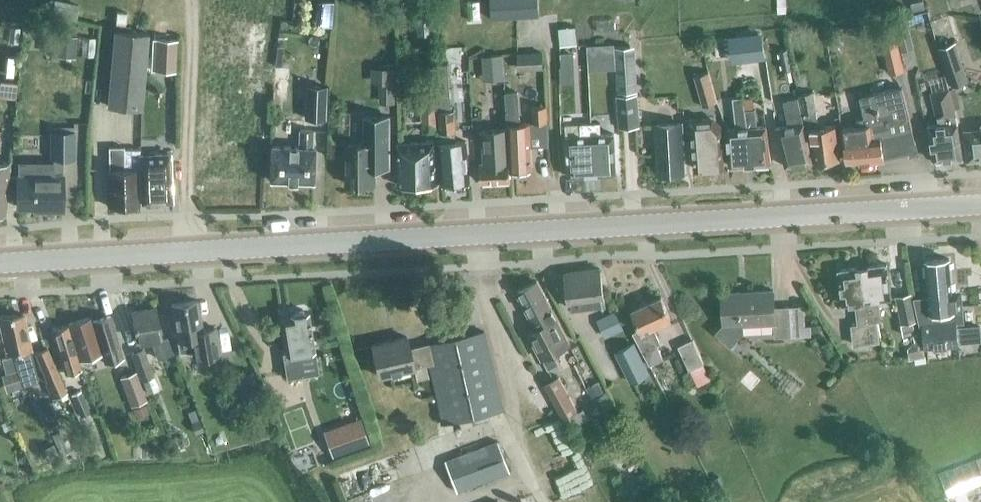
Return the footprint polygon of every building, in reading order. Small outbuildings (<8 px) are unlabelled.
[(538,17),(537,0),(490,0),(491,20),(538,17)] [(922,1),(911,3),(913,11),(924,9),(922,1)] [(126,12),(116,11),(115,21),(125,22),(126,12)] [(96,60),(100,27),(54,21),(50,54),(96,60)] [(891,73),(904,69),(893,26),(880,30),(891,73)] [(141,109),(148,33),(114,30),(107,106),(141,109)] [(578,32),(560,33),(561,77),(580,76),(578,32)] [(834,35),(828,42),(837,51),(844,44),(834,35)] [(175,72),(176,39),(156,39),(155,71),(175,72)] [(968,80),(955,42),(940,47),(952,85),(968,80)] [(615,48),(617,94),(638,93),(636,47),(615,48)] [(786,49),(780,51),(784,70),(790,68),(786,49)] [(517,53),(518,66),(543,65),(542,51),(517,53)] [(606,74),(607,52),(592,52),(591,74),(606,74)] [(503,58),(482,61),(486,87),(506,85),(503,58)] [(448,64),(434,65),(435,88),(449,88),(448,64)] [(703,106),(717,102),(709,71),(694,76),(703,106)] [(378,74),(376,108),(397,109),(399,75),(378,74)] [(915,145),(916,145),(902,86),(860,96),(865,118),(857,120),(858,126),(842,128),(843,141),(844,140),(847,161),(885,160),(884,157),(910,151),(909,145),(915,144),(915,145)] [(934,159),(963,158),(963,157),(958,123),(950,89),(931,93),(938,118),(939,119),(939,124),(928,125),(934,159)] [(750,164),(743,99),(742,91),(737,91),(738,97),(733,98),(736,128),(727,128),(730,166),(750,164)] [(814,161),(840,158),(836,125),(819,128),(816,111),(817,111),(812,91),(800,94),(807,129),(811,129),(814,161)] [(532,169),(530,123),(520,124),(518,92),(506,93),(508,125),(507,125),(508,133),(508,140),(510,170),(532,169)] [(620,129),(642,127),(638,94),(617,96),(620,129)] [(750,164),(771,163),(766,126),(756,126),(755,110),(753,110),(752,98),(743,99),(750,164)] [(786,126),(776,128),(786,166),(814,161),(803,123),(799,98),(785,101),(790,125),(786,126)] [(546,105),(533,106),(534,124),(548,123),(546,105)] [(441,130),(438,131),(442,183),(470,182),(466,141),(451,142),(450,131),(456,131),(455,109),(440,110),(441,130)] [(365,116),(365,135),(360,142),(346,142),(347,183),(376,182),(376,153),(390,152),(389,115),(365,116)] [(695,169),(725,167),(721,125),(707,127),(706,118),(689,119),(691,146),(693,146),(695,169)] [(590,123),(593,175),(617,173),(615,133),(601,134),(600,122),(590,123)] [(593,175),(590,123),(581,123),(581,135),(566,136),(568,176),(593,175)] [(658,140),(660,173),(660,174),(683,172),(681,123),(657,124),(658,140)] [(53,175),(17,175),(17,206),(45,207),(45,210),(62,210),(62,157),(74,157),(74,127),(52,127),(52,131),(49,131),(49,159),(52,159),(53,175)] [(313,181),(315,147),(312,147),(312,130),(300,129),(299,147),(270,146),(269,180),(313,181)] [(980,160),(980,129),(964,130),(965,141),(968,160),(980,160)] [(508,140),(508,133),(484,134),(484,142),(485,162),(480,162),(481,182),(511,180),(510,170),(508,140)] [(399,185),(438,184),(435,141),(398,143),(399,185)] [(110,170),(108,170),(109,207),(138,205),(137,150),(123,151),(123,147),(108,147),(109,159),(110,170)] [(170,151),(139,152),(140,160),(142,202),(172,201),(171,167),(170,151)] [(8,162),(0,162),(0,213),(4,213),(8,162)] [(257,192),(257,177),(206,177),(206,191),(257,192)] [(920,326),(922,326),(925,348),(959,344),(957,323),(965,322),(962,290),(952,291),(949,258),(926,260),(929,297),(914,298),(920,326)] [(887,263),(863,266),(870,320),(879,319),(879,321),(881,321),(879,300),(891,298),(887,263)] [(870,320),(863,266),(839,269),(843,304),(856,303),(858,324),(853,325),(855,345),(880,342),(877,322),(869,323),(869,322),(879,321),(879,319),(870,320)] [(571,308),(605,304),(600,268),(566,273),(571,308)] [(537,280),(517,291),(531,319),(552,308),(537,280)] [(775,337),(791,336),(790,306),(775,306),(774,290),(722,293),(724,326),(717,334),(731,347),(744,332),(744,324),(774,323),(775,337)] [(904,334),(914,332),(920,331),(918,320),(912,293),(896,296),(904,334)] [(654,326),(671,319),(661,297),(633,310),(641,329),(633,332),(650,365),(663,358),(657,345),(661,343),(654,326)] [(202,330),(197,300),(171,305),(179,352),(180,352),(180,354),(192,352),(193,358),(220,354),(216,328),(202,330)] [(132,311),(137,342),(150,340),(158,360),(174,354),(167,338),(162,339),(161,338),(156,307),(132,311)] [(536,328),(528,332),(543,361),(544,361),(544,362),(545,361),(549,369),(552,367),(560,363),(556,355),(570,348),(572,347),(564,332),(552,308),(531,319),(535,325),(536,328)] [(299,350),(314,348),(308,312),(306,313),(302,309),(294,310),(294,311),(292,315),(290,315),(290,316),(280,317),(286,353),(283,353),(287,378),(302,376),(299,350)] [(599,336),(621,326),(614,312),(592,322),(599,336)] [(7,353),(12,352),(17,370),(25,385),(38,381),(31,350),(23,314),(0,316),(0,321),(7,353)] [(78,357),(78,360),(102,353),(105,362),(122,356),(110,316),(92,321),(91,317),(68,324),(78,357)] [(78,357),(68,324),(67,324),(52,329),(62,362),(66,373),(81,369),(78,360),(78,357)] [(442,423),(502,409),(484,331),(425,345),(409,349),(407,337),(371,345),(379,376),(414,368),(414,367),(429,364),(442,423)] [(689,370),(704,363),(693,339),(678,346),(689,370)] [(632,381),(648,373),(634,345),(618,352),(632,381)] [(66,393),(47,347),(35,352),(54,398),(66,393)] [(141,379),(153,375),(143,349),(132,353),(141,379)] [(6,373),(16,370),(12,356),(2,359),(6,373)] [(6,373),(2,374),(8,391),(22,386),(16,370),(6,373)] [(119,378),(130,407),(147,401),(136,372),(119,378)] [(579,412),(559,376),(544,385),(563,421),(579,412)] [(326,450),(320,438),(334,432),(319,398),(280,415),(300,461),(326,450)] [(199,422),(192,424),(195,434),(203,431),(199,422)] [(362,424),(325,437),(332,456),(368,443),(362,424)] [(456,492),(509,471),(497,441),(444,461),(456,492)]
